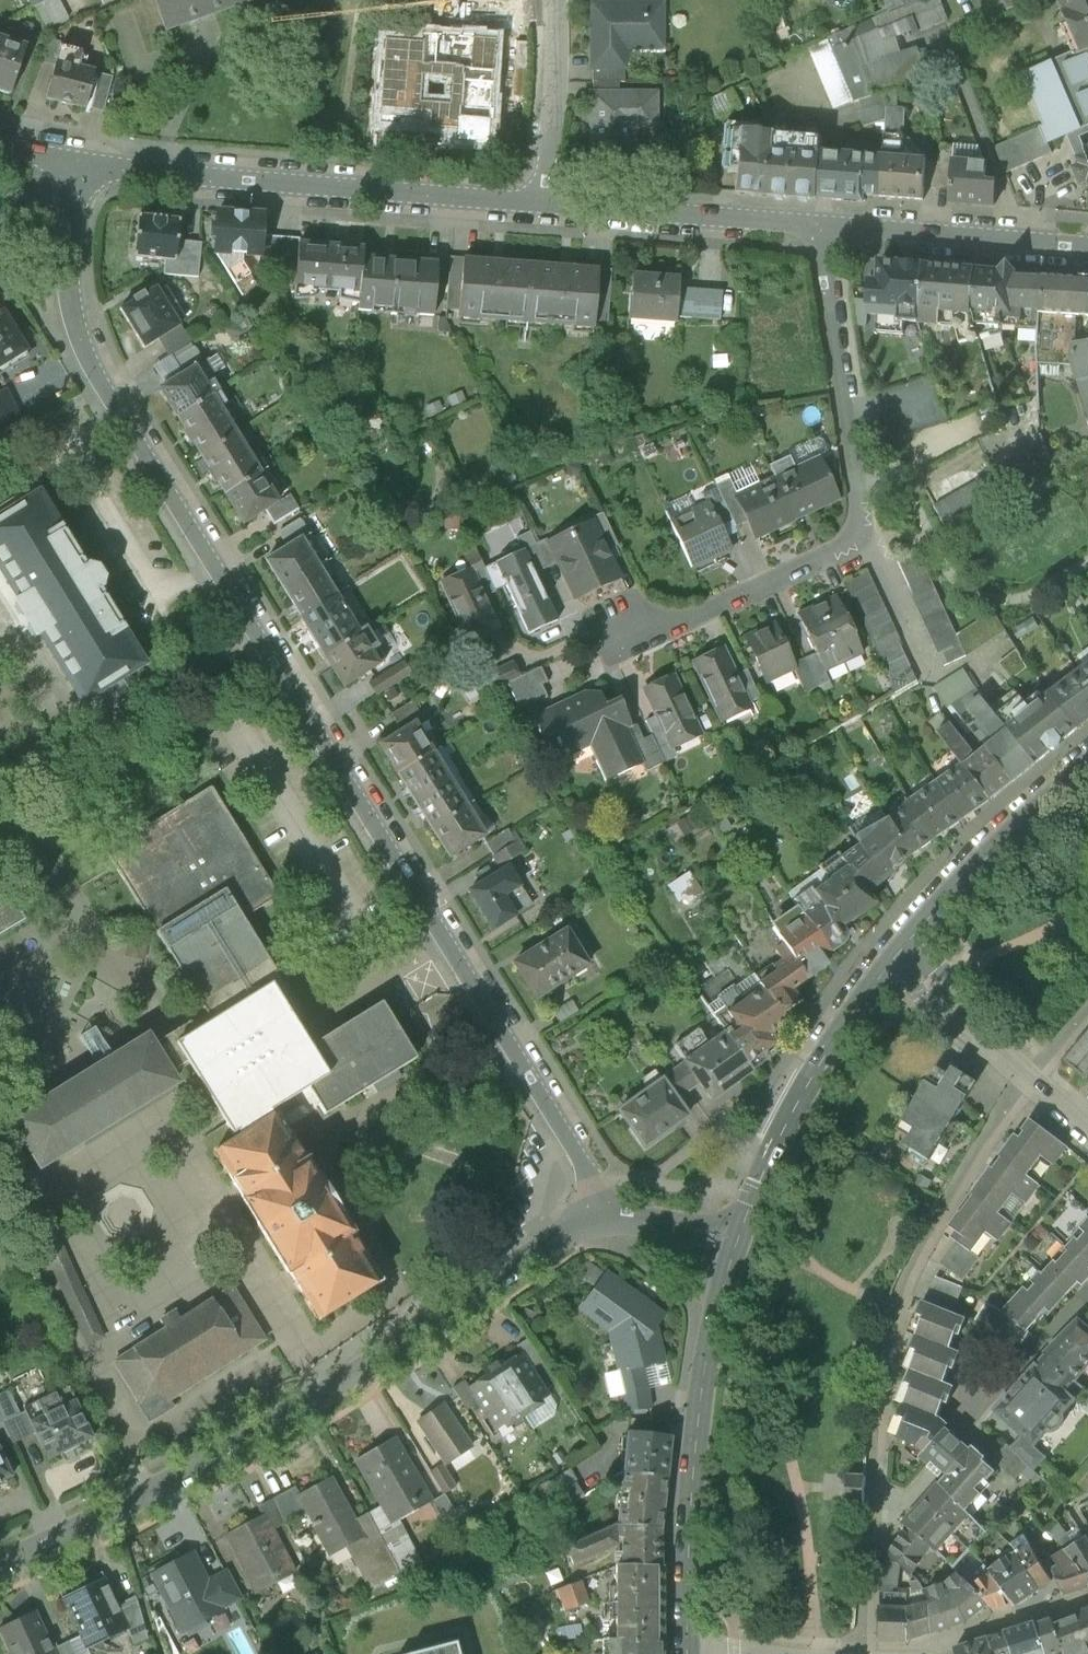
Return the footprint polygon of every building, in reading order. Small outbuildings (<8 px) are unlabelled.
[(49,0),(28,0),(32,8),(35,7),(49,0)] [(46,29),(68,18),(59,0),(49,0),(35,7),(46,29)] [(166,30),(253,0),(155,0),(166,30)] [(865,48),(896,37),(897,39),(913,33),(915,36),(950,22),(942,0),(925,0),(922,1),(906,8),(884,17),(858,28),(865,48)] [(884,17),(906,8),(903,0),(887,0),(884,1),(884,17)] [(1008,12),(1031,2),(1031,0),(1003,0),(1008,12)] [(1068,24),(1083,54),(1087,52),(1087,0),(1069,0),(1059,4),(1068,24)] [(593,69),(625,69),(625,67),(619,67),(619,42),(660,42),(660,48),(662,48),(662,5),(592,5),(593,69)] [(1075,57),(1083,54),(1068,24),(1060,27),(1074,55),(1075,57)] [(830,41),(856,103),(863,101),(888,93),(924,82),(930,80),(921,51),(903,56),(872,66),(865,48),(858,28),(829,40),(830,41)] [(897,39),(896,37),(865,48),(872,66),(903,56),(897,39)] [(0,39),(0,87),(6,89),(5,93),(10,95),(26,47),(0,39)] [(808,49),(834,111),(856,103),(830,41),(829,40),(808,49)] [(42,64),(54,67),(55,64),(59,47),(60,43),(48,41),(42,64)] [(619,67),(625,67),(625,48),(660,48),(660,42),(619,42),(619,67)] [(59,47),(55,64),(77,69),(81,53),(59,47)] [(1083,54),(1075,57),(1075,58),(1066,62),(1065,59),(1048,66),(1051,71),(1032,79),(1041,101),(1037,103),(1043,115),(1049,128),(1043,131),(1048,142),(1067,134),(1081,128),(1084,136),(1087,134),(1087,52),(1083,54)] [(94,73),(77,69),(55,64),(54,67),(46,101),(85,110),(94,73)] [(593,69),(593,82),(620,82),(625,82),(625,69),(593,69)] [(91,110),(104,113),(113,77),(99,74),(91,110)] [(620,95),(620,82),(593,82),(593,95),(620,95)] [(730,89),(701,103),(712,126),(741,112),(730,89)] [(862,113),(866,126),(886,121),(887,108),(888,94),(888,93),(863,101),(867,112),(862,113)] [(593,157),(633,157),(633,126),(655,126),(655,95),(620,95),(593,95),(593,157)] [(886,121),(886,125),(897,126),(896,136),(905,136),(906,109),(887,108),(886,121)] [(885,135),(896,136),(897,126),(886,125),(885,135)] [(997,148),(1007,174),(1053,154),(1048,142),(1043,131),(1042,128),(997,148)] [(1086,152),(1087,152),(1081,137),(1084,136),(1081,128),(1067,134),(1077,159),(1086,155),(1086,154),(1086,152)] [(735,193),(770,196),(775,135),(731,131),(727,174),(736,174),(735,193)] [(770,196),(818,199),(822,153),(823,138),(775,135),(770,196)] [(885,135),(884,158),(903,159),(905,136),(896,136),(885,135)] [(957,145),(956,147),(955,162),(989,165),(980,147),(957,145)] [(942,146),(941,162),(939,188),(952,189),(954,162),(955,162),(956,147),(942,146)] [(1087,152),(1086,152),(1086,154),(1086,155),(1077,159),(1080,166),(1073,169),(1081,187),(1087,184),(1087,152)] [(818,199),(831,200),(835,154),(822,153),(818,199)] [(884,158),(835,154),(831,200),(866,203),(867,196),(881,197),(884,158)] [(928,161),(903,159),(884,158),(881,197),(924,201),(926,187),(926,186),(928,161)] [(926,186),(939,188),(941,162),(928,161),(926,186)] [(970,204),(996,206),(998,184),(988,183),(989,165),(955,162),(954,162),(952,189),(951,203),(970,204)] [(221,263),(235,285),(250,276),(241,263),(242,255),(259,256),(260,256),(261,236),(262,216),(218,213),(215,254),(221,263)] [(179,220),(138,217),(134,258),(164,260),(175,262),(177,241),(179,220)] [(299,240),(284,238),(261,236),(260,256),(259,256),(259,263),(282,265),(296,266),(298,245),(299,245),(299,240)] [(175,262),(174,277),(198,279),(201,244),(177,241),(175,262)] [(295,289),(359,294),(363,258),(363,250),(299,245),(298,245),(296,266),(295,289)] [(437,264),(363,258),(359,294),(358,311),(371,312),(372,312),(372,308),(392,309),(416,311),(416,315),(433,317),(437,264)] [(446,311),(459,311),(464,262),(464,260),(450,258),(446,311)] [(175,262),(164,260),(163,276),(174,277),(175,262)] [(459,318),(507,321),(526,323),(531,267),(464,262),(459,311),(459,318)] [(906,323),(920,324),(920,310),(923,266),(880,263),(879,283),(870,282),(867,315),(878,316),(898,317),(898,322),(906,323)] [(941,312),(954,313),(972,315),(972,314),(975,271),(964,270),(923,266),(920,310),(941,312)] [(531,267),(526,323),(547,325),(593,328),(594,322),(598,272),(597,272),(531,267)] [(1004,320),(1020,320),(1023,320),(1023,313),(1040,314),(1042,276),(1017,275),(1017,274),(1013,269),(1004,269),(1000,273),(975,271),(972,314),(973,314),(977,327),(1004,328),(1004,320)] [(594,322),(607,323),(608,316),(612,271),(597,270),(597,272),(598,272),(594,322)] [(629,321),(675,325),(676,319),(693,320),(696,290),(678,289),(679,279),(632,275),(629,321)] [(1040,314),(1078,317),(1080,278),(1062,277),(1042,276),(1040,314)] [(1080,278),(1078,317),(1087,318),(1087,279),(1080,278)] [(136,336),(144,349),(153,344),(153,343),(159,339),(179,327),(156,288),(145,295),(143,293),(132,300),(134,302),(130,304),(129,304),(120,310),(128,323),(136,336)] [(693,320),(720,322),(723,292),(696,290),(693,320)] [(392,309),(391,316),(416,317),(416,315),(416,311),(392,309)] [(940,325),(941,312),(920,310),(920,324),(940,325)] [(973,314),(972,314),(972,315),(954,313),(962,345),(980,341),(977,327),(973,314)] [(1039,330),(1040,314),(1023,313),(1023,320),(1020,320),(1020,329),(1039,330)] [(27,358),(24,353),(27,352),(15,333),(16,332),(18,325),(12,317),(6,316),(5,316),(3,314),(0,316),(0,375),(27,358)] [(1075,346),(1078,317),(1040,314),(1039,330),(1038,353),(1039,362),(1073,364),(1075,346)] [(878,316),(876,335),(879,335),(879,334),(905,336),(906,323),(898,322),(898,317),(878,316)] [(1004,328),(1020,329),(1020,320),(1004,320),(1004,328)] [(159,339),(170,358),(191,345),(179,327),(159,339)] [(1004,335),(1004,328),(977,327),(980,341),(1003,335),(1004,335)] [(1080,382),(1087,379),(1087,344),(1075,346),(1073,364),(1080,382)] [(194,349),(173,362),(182,376),(195,368),(195,369),(203,364),(194,349)] [(160,390),(177,418),(212,396),(205,385),(195,369),(195,368),(182,376),(160,390)] [(205,385),(212,396),(219,392),(212,380),(205,385)] [(20,420),(6,392),(0,395),(0,429),(20,420)] [(226,403),(219,392),(212,396),(219,408),(226,403)] [(219,408),(212,396),(177,418),(186,432),(184,434),(190,444),(193,443),(201,457),(236,435),(219,408)] [(512,446),(518,449),(524,447),(526,440),(524,434),(518,432),(512,434),(509,440),(512,446)] [(253,463),(236,435),(201,457),(210,471),(208,472),(214,483),(216,482),(225,496),(260,474),(253,463)] [(1058,467),(1045,444),(935,506),(947,530),(1058,467)] [(253,463),(260,474),(267,469),(260,458),(253,463)] [(770,469),(774,478),(793,518),(795,517),(835,498),(819,462),(789,475),(783,463),(770,469)] [(277,485),(267,469),(260,474),(270,490),(277,485)] [(270,490),(260,474),(225,496),(243,524),(265,510),(278,502),(270,490)] [(796,520),(795,517),(793,518),(774,478),(737,496),(735,497),(744,516),(755,539),(796,520)] [(715,488),(715,489),(716,488),(732,522),(744,516),(735,497),(737,496),(729,481),(715,488)] [(719,528),(732,522),(716,488),(715,489),(702,495),(707,506),(709,505),(719,528)] [(83,704),(107,689),(114,700),(128,691),(121,681),(145,666),(100,591),(102,589),(105,580),(101,575),(98,569),(89,567),(85,568),(40,494),(0,518),(0,571),(20,602),(15,605),(36,638),(40,636),(83,704)] [(265,510),(273,524),(294,511),(285,498),(278,502),(265,510)] [(672,529),(691,569),(730,550),(725,539),(719,528),(709,505),(707,506),(692,513),(695,518),(672,529)] [(593,523),(607,552),(618,546),(603,513),(590,520),(591,524),(593,523)] [(695,518),(692,513),(670,523),(672,529),(695,518)] [(279,533),(288,548),(301,540),(301,541),(309,536),(300,521),(279,533)] [(719,528),(725,539),(737,533),(732,522),(719,528)] [(559,563),(576,599),(619,579),(607,552),(593,523),(591,524),(567,535),(569,541),(554,548),(552,542),(549,543),(559,563)] [(535,575),(547,569),(535,545),(530,533),(516,539),(521,551),(522,551),(531,569),(532,568),(535,575)] [(550,539),(535,545),(547,569),(559,563),(549,543),(552,542),(550,539)] [(266,561),(283,590),(318,568),(311,557),(301,541),(301,540),(288,548),(266,561)] [(924,562),(918,550),(896,560),(902,572),(924,562)] [(521,551),(495,563),(504,581),(524,572),(531,569),(522,551),(521,551)] [(311,557),(318,568),(325,564),(318,552),(311,557)] [(929,574),(924,562),(902,572),(907,584),(929,574)] [(484,569),(485,570),(495,592),(506,586),(504,581),(495,563),(484,569)] [(333,576),(325,564),(318,568),(326,580),(333,576)] [(326,580),(318,568),(283,590),(300,618),(335,596),(326,580)] [(506,586),(530,635),(557,622),(535,575),(532,568),(531,569),(524,572),(504,581),(506,586)] [(473,575),(484,599),(495,593),(495,592),(485,570),(473,575)] [(844,584),(850,596),(873,585),(868,573),(844,584)] [(935,586),(929,574),(907,584),(912,596),(935,586)] [(460,621),(469,639),(497,626),(484,599),(473,575),(445,588),(457,613),(455,616),(457,621),(460,621)] [(850,596),(856,608),(879,597),(873,585),(850,596)] [(940,597),(935,586),(912,596),(918,608),(940,597)] [(359,634),(335,596),(300,618),(309,632),(307,633),(313,644),(316,642),(324,656),(359,634)] [(856,608),(861,620),(885,609),(879,597),(856,608)] [(946,609),(940,597),(918,608),(923,620),(946,609)] [(836,598),(817,607),(843,663),(862,654),(836,598)] [(825,672),(843,663),(817,607),(799,615),(817,654),(825,672)] [(861,620),(867,632),(890,621),(885,609),(861,620)] [(951,621),(946,609),(923,620),(929,631),(951,621)] [(867,632),(872,644),(896,633),(890,621),(867,632)] [(957,633),(951,621),(929,631),(934,643),(957,633)] [(746,639),(766,682),(793,670),(794,669),(792,665),(774,626),(746,639)] [(366,629),(359,634),(378,665),(385,661),(366,629)] [(1006,630),(998,635),(1012,658),(1020,653),(1006,630)] [(872,644),(878,656),(901,645),(896,633),(872,644)] [(962,645),(957,633),(934,643),(940,655),(962,645)] [(378,665),(359,634),(324,656),(343,687),(378,665)] [(878,656),(883,668),(907,656),(901,645),(878,656)] [(968,657),(962,645),(940,655),(945,667),(968,657)] [(709,693),(721,718),(748,705),(735,676),(724,652),(696,666),(704,683),(703,686),(706,692),(709,693)] [(817,654),(804,660),(817,688),(830,682),(825,672),(817,654)] [(883,668),(889,679),(912,668),(907,656),(883,668)] [(804,694),(817,688),(804,660),(792,665),(794,669),(793,670),(804,694)] [(369,684),(378,697),(411,676),(403,663),(369,684)] [(490,693),(508,684),(519,679),(513,665),(483,679),(490,693)] [(919,682),(912,668),(889,679),(896,694),(919,682)] [(1052,695),(1079,729),(1087,722),(1087,668),(1052,695)] [(533,672),(519,679),(508,684),(525,722),(533,719),(532,717),(540,713),(536,704),(548,698),(542,686),(548,683),(541,669),(533,672)] [(941,684),(954,705),(977,690),(964,670),(941,684)] [(735,676),(748,705),(760,699),(747,671),(735,676)] [(657,717),(670,745),(698,731),(686,706),(688,704),(685,698),(682,698),(674,680),(646,693),(657,717)] [(1052,695),(1031,710),(1008,729),(1012,733),(1036,764),(1079,729),(1052,695)] [(998,734),(1001,738),(1009,731),(982,698),(971,707),(993,734),(996,735),(998,734)] [(998,716),(1008,729),(1031,710),(1021,698),(998,716)] [(606,782),(608,781),(572,704),(570,699),(540,713),(532,717),(533,719),(555,765),(590,748),(606,782)] [(594,706),(572,704),(608,781),(642,765),(643,766),(649,764),(639,743),(620,700),(604,707),(600,699),(594,702),(594,706)] [(396,721),(402,732),(415,724),(421,721),(422,721),(412,704),(393,716),(396,721)] [(646,723),(652,736),(659,750),(670,745),(657,717),(646,723)] [(380,746),(397,775),(432,753),(423,737),(415,724),(402,732),(380,746)] [(964,765),(965,767),(973,760),(970,756),(971,755),(972,751),(950,724),(938,734),(964,766),(964,765)] [(1011,734),(1009,731),(1001,738),(987,749),(1014,783),(1036,765),(1037,764),(1036,764),(1012,733),(1011,734)] [(423,737),(432,753),(439,748),(430,733),(423,737)] [(665,764),(659,750),(652,736),(639,743),(649,764),(643,766),(646,773),(665,764)] [(446,760),(439,748),(432,753),(439,764),(446,760)] [(987,749),(973,760),(965,767),(992,800),(1014,783),(987,749)] [(439,764),(432,753),(397,775),(414,802),(449,780),(439,764)] [(964,766),(938,784),(963,820),(992,800),(965,767),(964,765),(964,766)] [(459,796),(449,780),(414,802),(431,830),(466,808),(459,796)] [(938,784),(912,803),(937,839),(963,820),(938,784)] [(212,1023),(281,981),(243,920),(279,897),(212,788),(107,853),(212,1023)] [(459,796),(466,808),(473,804),(466,792),(459,796)] [(912,803),(886,821),(907,860),(908,859),(937,839),(912,803)] [(483,819),(473,804),(466,808),(476,824),(483,819)] [(476,824),(466,808),(431,830),(449,858),(484,837),(476,824)] [(848,830),(853,839),(886,821),(881,811),(848,830)] [(907,860),(886,821),(853,839),(856,843),(857,842),(859,847),(879,883),(907,860)] [(493,857),(515,843),(509,832),(486,846),(493,857)] [(522,854),(515,843),(493,857),(500,868),(522,854)] [(879,883),(859,847),(854,850),(841,859),(838,854),(818,867),(829,883),(854,919),(873,906),(867,896),(881,885),(879,883)] [(493,930),(515,916),(503,897),(519,886),(508,868),(469,892),(493,930)] [(796,907),(803,917),(827,954),(843,943),(844,936),(840,929),(854,919),(829,883),(815,893),(811,888),(792,902),(796,907)] [(532,906),(519,886),(503,897),(515,916),(532,906)] [(27,920),(8,888),(0,893),(0,936),(27,920)] [(772,924),(778,934),(803,917),(796,907),(772,924)] [(790,955),(790,956),(805,981),(806,981),(826,967),(820,959),(827,954),(803,917),(778,934),(778,935),(784,946),(790,955)] [(514,964),(535,998),(587,966),(566,931),(514,964)] [(696,993),(725,1035),(726,1034),(736,1028),(727,1015),(762,990),(758,985),(760,984),(755,978),(746,964),(734,946),(705,966),(715,980),(696,993)] [(774,952),(781,962),(790,956),(790,955),(784,946),(774,952)] [(771,966),(759,975),(785,1014),(800,1004),(791,991),(805,981),(790,956),(781,962),(773,968),(771,966)] [(781,1017),(785,1014),(759,975),(756,977),(755,978),(760,984),(758,985),(762,990),(781,1017)] [(212,1023),(157,1057),(168,1077),(188,1065),(235,1142),(277,1117),(273,1110),(308,1088),(325,1116),(416,1059),(382,1004),(309,1048),(301,1035),(294,1023),(303,1017),(281,981),(212,1023)] [(726,1034),(725,1035),(751,1072),(752,1071),(764,1063),(765,1051),(765,1050),(774,1044),(769,1036),(786,1023),(781,1017),(762,990),(727,1015),(736,1028),(726,1034)] [(674,1047),(685,1063),(709,1046),(698,1030),(674,1047)] [(725,1035),(709,1046),(685,1063),(700,1083),(712,1100),(751,1072),(725,1035)] [(1087,1080),(1087,1036),(1066,1061),(1087,1080)] [(168,1077),(157,1057),(146,1040),(11,1124),(39,1168),(174,1085),(168,1077)] [(685,1063),(674,1072),(688,1092),(700,1083),(685,1063)] [(937,1068),(918,1100),(898,1132),(910,1139),(906,1146),(915,1152),(910,1160),(925,1169),(953,1123),(977,1084),(954,1069),(949,1076),(937,1068)] [(676,1100),(688,1092),(674,1072),(660,1081),(661,1082),(662,1081),(676,1100)] [(619,1112),(645,1148),(688,1117),(676,1100),(662,1081),(661,1082),(619,1112)] [(305,1163),(277,1117),(235,1142),(214,1155),(243,1202),(242,1202),(287,1275),(288,1274),(317,1321),(380,1282),(351,1236),(352,1236),(340,1218),(341,1217),(317,1179),(317,1180),(306,1162),(305,1163)] [(1031,1120),(1002,1159),(1028,1177),(1043,1158),(1054,1167),(1068,1148),(1031,1120)] [(1002,1159),(974,1197),(1000,1215),(1014,1196),(1026,1205),(1040,1186),(1028,1177),(1002,1159)] [(1012,1224),(1000,1215),(974,1197),(954,1225),(956,1227),(949,1237),(957,1243),(972,1254),(972,1253),(987,1234),(998,1242),(1012,1224)] [(1067,1249),(1087,1268),(1087,1226),(1067,1249)] [(44,1251),(87,1347),(105,1338),(62,1243),(44,1251)] [(940,1264),(964,1282),(981,1260),(972,1253),(972,1254),(957,1243),(940,1264)] [(1043,1275),(1067,1298),(1080,1284),(1084,1287),(1087,1283),(1087,1268),(1067,1249),(1043,1275)] [(1040,1272),(1015,1300),(1039,1321),(1048,1311),(1052,1314),(1067,1298),(1043,1275),(1040,1272)] [(610,1332),(619,1371),(606,1374),(604,1378),(609,1397),(612,1399),(622,1397),(648,1390),(643,1367),(663,1363),(662,1357),(664,1357),(661,1344),(659,1344),(655,1329),(665,1316),(606,1273),(579,1310),(610,1332)] [(926,1303),(954,1314),(964,1289),(937,1278),(926,1303)] [(137,1405),(149,1424),(172,1409),(167,1402),(265,1341),(232,1289),(181,1321),(175,1312),(161,1321),(166,1330),(114,1363),(139,1404),(137,1405)] [(1034,1327),(1039,1321),(1015,1300),(1002,1313),(988,1304),(976,1323),(1001,1339),(997,1346),(1011,1355),(1019,1342),(1024,1345),(1031,1334),(1027,1332),(1031,1326),(1034,1327)] [(921,1317),(926,1303),(923,1302),(917,1316),(921,1317)] [(916,1337),(920,1338),(951,1350),(951,1349),(956,1335),(963,1318),(954,1314),(926,1303),(921,1317),(913,1336),(916,1337)] [(963,1318),(956,1335),(961,1337),(968,1320),(963,1318)] [(1076,1382),(1087,1368),(1087,1328),(1079,1321),(1046,1356),(1076,1382)] [(920,1338),(916,1337),(911,1350),(915,1351),(920,1338)] [(910,1371),(914,1373),(914,1372),(945,1384),(951,1369),(957,1352),(951,1349),(951,1350),(920,1338),(915,1351),(908,1370),(910,1371)] [(522,1354),(532,1370),(543,1363),(528,1340),(516,1347),(521,1354),(522,1354)] [(961,1354),(957,1352),(951,1369),(955,1371),(961,1354)] [(521,1354),(503,1366),(495,1371),(525,1417),(528,1415),(527,1415),(538,1408),(535,1405),(549,1396),(532,1370),(522,1354),(521,1354)] [(1046,1356),(1037,1365),(1075,1400),(1085,1389),(1076,1382),(1046,1356)] [(490,1364),(495,1371),(503,1366),(499,1359),(490,1364)] [(665,1362),(663,1363),(643,1367),(648,1390),(670,1384),(665,1362)] [(482,1370),(486,1377),(495,1371),(490,1364),(482,1370)] [(1064,1414),(1076,1401),(1075,1400),(1037,1365),(995,1412),(1022,1436),(1035,1447),(1048,1434),(1057,1432),(1063,1426),(1064,1414)] [(525,1417),(495,1371),(486,1377),(469,1388),(468,1389),(478,1404),(495,1431),(509,1422),(511,1425),(521,1419),(522,1419),(525,1417)] [(905,1384),(909,1385),(914,1373),(910,1371),(905,1384)] [(904,1405),(908,1407),(908,1406),(938,1418),(939,1418),(944,1404),(951,1386),(945,1384),(914,1372),(914,1373),(909,1385),(901,1404),(904,1405)] [(452,1389),(467,1411),(478,1404),(468,1389),(469,1388),(464,1381),(452,1389)] [(951,1386),(944,1404),(949,1405),(955,1388),(951,1386)] [(25,1413),(30,1423),(75,1402),(69,1387),(23,1409),(25,1413)] [(622,1397),(623,1412),(651,1410),(648,1390),(622,1397)] [(3,1424),(20,1415),(10,1392),(0,1397),(0,1417),(0,1418),(2,1421),(3,1424)] [(93,1439),(75,1402),(30,1423),(35,1434),(48,1460),(63,1453),(64,1454),(79,1448),(78,1446),(93,1439)] [(900,1418),(903,1419),(908,1407),(904,1405),(900,1418)] [(418,1423),(446,1465),(471,1448),(442,1406),(418,1423)] [(940,1418),(939,1418),(938,1418),(908,1406),(908,1407),(903,1419),(895,1438),(919,1448),(925,1453),(946,1429),(938,1422),(940,1418)] [(20,1415),(3,1424),(13,1444),(35,1434),(30,1423),(25,1413),(20,1415)] [(938,1422),(946,1429),(949,1425),(942,1419),(940,1418),(938,1422)] [(2,1421),(0,1422),(0,1451),(13,1444),(3,1424),(2,1421)] [(956,1437),(946,1429),(925,1453),(920,1458),(927,1464),(930,1467),(933,1464),(956,1437)] [(628,1433),(624,1473),(666,1478),(670,1438),(628,1433)] [(1035,1447),(1022,1436),(1011,1448),(1030,1466),(1035,1471),(1047,1458),(1035,1447)] [(961,1441),(956,1437),(933,1464),(938,1468),(943,1472),(966,1446),(961,1441)] [(382,1507),(388,1517),(389,1516),(428,1494),(416,1474),(412,1476),(392,1441),(356,1461),(382,1507)] [(993,1460),(1017,1481),(1030,1466),(1011,1448),(1008,1444),(993,1460)] [(940,1485),(967,1513),(982,1495),(977,1491),(986,1481),(988,1482),(996,1473),(985,1462),(983,1461),(981,1463),(970,1453),(973,1451),(971,1450),(966,1446),(943,1472),(947,1477),(940,1485)] [(974,1447),(971,1450),(973,1451),(970,1453),(981,1463),(983,1461),(985,1462),(987,1459),(974,1447)] [(12,1477),(0,1451),(0,1483),(12,1477)] [(431,1473),(444,1495),(456,1489),(442,1466),(431,1473)] [(570,1469),(549,1481),(556,1494),(575,1483),(577,1482),(570,1469)] [(622,1473),(617,1526),(622,1527),(660,1531),(666,1478),(624,1473),(622,1473)] [(1078,1487),(1087,1496),(1087,1495),(1087,1475),(1078,1487)] [(863,1504),(865,1504),(866,1490),(867,1478),(865,1478),(852,1477),(850,1489),(848,1503),(863,1504)] [(342,1539),(347,1548),(362,1539),(354,1522),(330,1479),(300,1496),(298,1497),(307,1512),(314,1524),(312,1525),(313,1528),(314,1527),(326,1548),(342,1539)] [(564,1509),(556,1494),(549,1481),(535,1488),(550,1516),(564,1509)] [(556,1494),(564,1509),(583,1497),(575,1483),(556,1494)] [(968,1515),(967,1513),(940,1485),(905,1526),(908,1528),(932,1548),(936,1552),(952,1533),(968,1515)] [(297,1490),(274,1502),(285,1524),(307,1512),(298,1497),(300,1496),(297,1490)] [(398,1520),(398,1521),(432,1502),(428,1494),(389,1516),(393,1523),(398,1520)] [(458,1518),(444,1495),(431,1504),(445,1526),(458,1518)] [(270,1531),(285,1524),(274,1502),(257,1510),(262,1520),(264,1518),(270,1531)] [(369,1514),(401,1572),(420,1562),(398,1521),(398,1520),(393,1523),(389,1516),(388,1517),(382,1507),(369,1514)] [(1035,1518),(1046,1532),(1048,1531),(1049,1530),(1048,1529),(1055,1524),(1053,1525),(1045,1510),(1038,1516),(1036,1515),(1034,1516),(1035,1518)] [(369,1513),(354,1522),(362,1539),(347,1548),(346,1548),(368,1590),(401,1573),(401,1572),(369,1514),(369,1513)] [(970,1551),(971,1551),(986,1535),(985,1535),(986,1534),(968,1515),(952,1533),(970,1551)] [(227,1537),(256,1596),(294,1577),(270,1531),(264,1518),(262,1520),(227,1537)] [(1048,1531),(1066,1551),(1075,1545),(1056,1525),(1055,1524),(1048,1529),(1049,1530),(1048,1531)] [(616,1540),(621,1540),(622,1527),(617,1526),(566,1549),(573,1565),(616,1546),(616,1540)] [(621,1540),(621,1567),(660,1567),(660,1531),(622,1527),(621,1540)] [(986,1535),(999,1547),(1006,1540),(993,1527),(986,1534),(985,1535),(986,1535)] [(912,1576),(932,1548),(908,1528),(886,1559),(900,1564),(900,1565),(912,1576)] [(1012,1546),(1018,1555),(1032,1546),(1025,1536),(1012,1545),(1012,1546)] [(1075,1545),(1066,1551),(1069,1553),(1087,1581),(1087,1541),(1086,1538),(1075,1545)] [(999,1547),(1011,1561),(1019,1556),(1018,1555),(1012,1546),(1012,1545),(1006,1540),(999,1547)] [(1053,1582),(1032,1546),(1018,1555),(1019,1556),(1040,1590),(1053,1582)] [(1087,1587),(1087,1581),(1069,1553),(1066,1551),(1053,1559),(1059,1567),(1052,1571),(1056,1578),(1066,1595),(1087,1587)] [(153,1573),(181,1628),(203,1617),(206,1621),(223,1612),(221,1608),(226,1606),(213,1582),(208,1584),(193,1554),(153,1573)] [(1016,1606),(1040,1590),(1019,1556),(1011,1561),(991,1573),(1016,1606)] [(885,1561),(881,1592),(893,1593),(897,1593),(900,1565),(900,1564),(886,1559),(886,1560),(885,1561)] [(615,1568),(615,1642),(660,1642),(660,1567),(621,1567),(615,1567),(615,1568)] [(996,1613),(1016,1606),(991,1573),(972,1586),(990,1604),(996,1613)] [(213,1582),(226,1606),(239,1599),(226,1575),(213,1582)] [(968,1622),(990,1604),(972,1586),(960,1575),(948,1585),(927,1592),(932,1603),(933,1634),(968,1622)] [(105,1580),(99,1583),(114,1614),(120,1611),(105,1580)] [(909,1594),(909,1610),(932,1603),(927,1592),(920,1582),(919,1581),(910,1583),(914,1593),(909,1594)] [(557,1591),(564,1612),(589,1604),(580,1582),(557,1591)] [(97,1631),(102,1643),(127,1631),(129,1630),(120,1611),(114,1614),(99,1583),(64,1599),(82,1637),(82,1638),(97,1631)] [(893,1593),(892,1610),(909,1610),(909,1594),(897,1593),(893,1593)] [(127,1631),(134,1646),(148,1640),(138,1602),(120,1611),(129,1630),(127,1631)] [(933,1634),(932,1603),(909,1610),(909,1641),(933,1634)] [(909,1641),(909,1610),(892,1610),(880,1609),(880,1641),(909,1641)] [(1087,1644),(1087,1610),(1077,1614),(1087,1644)] [(10,1653),(56,1653),(54,1650),(36,1612),(0,1629),(0,1632),(10,1653)] [(1066,1653),(1083,1653),(1087,1652),(1087,1644),(1077,1614),(1054,1623),(1053,1623),(1066,1653)] [(183,1633),(206,1621),(203,1617),(181,1628),(183,1633)] [(1036,1627),(1046,1653),(1066,1653),(1053,1623),(1054,1623),(1053,1621),(1052,1621),(1036,1627)] [(1036,1627),(1035,1624),(1006,1634),(1013,1653),(1046,1653),(1036,1627)] [(87,1649),(102,1643),(97,1631),(82,1638),(87,1649)] [(1006,1634),(989,1639),(994,1653),(1013,1653),(1006,1634)] [(69,1642),(75,1653),(89,1653),(87,1649),(82,1638),(82,1637),(69,1642)] [(989,1639),(955,1649),(956,1651),(957,1653),(994,1653),(989,1639)] [(69,1642),(54,1650),(56,1653),(75,1653),(69,1642)] [(456,1642),(412,1653),(460,1653),(456,1642)] [(603,1653),(660,1653),(660,1642),(615,1642),(602,1642),(603,1653)]
